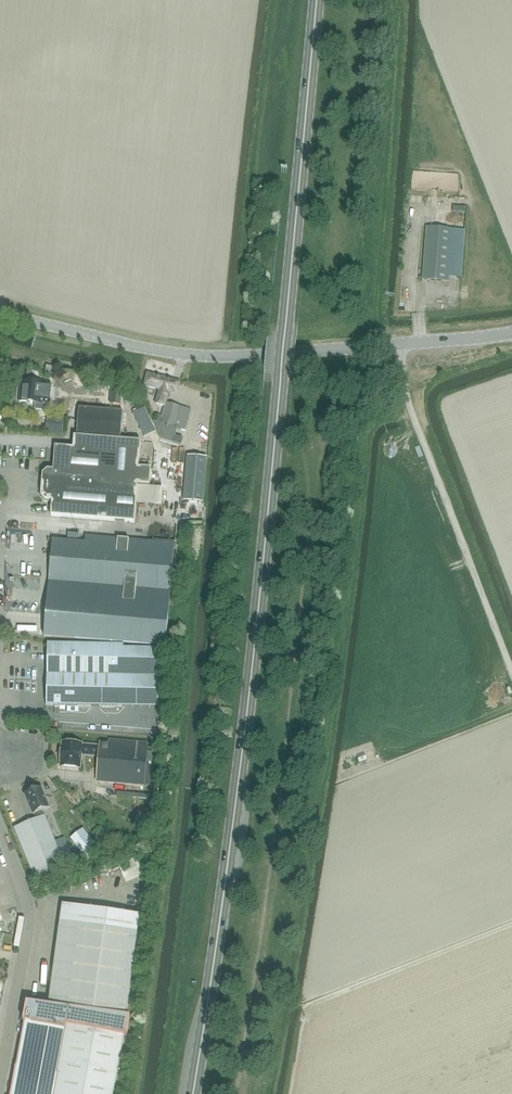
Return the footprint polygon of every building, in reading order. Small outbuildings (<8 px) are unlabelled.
[(461,278),(465,230),(427,227),(422,279),(449,281),(449,277),(461,278)] [(53,374),(54,368),(47,366),(46,373),(53,374)] [(191,410),(171,404),(167,403),(168,399),(171,385),(173,380),(171,380),(157,376),(148,374),(144,385),(159,390),(158,396),(155,404),(164,407),(161,418),(160,423),(160,424),(155,423),(164,448),(171,450),(179,452),(183,438),(176,436),(177,429),(186,431),(191,410)] [(50,403),(51,385),(45,385),(45,384),(22,381),(20,401),(42,403),(43,403),(50,403)] [(196,394),(208,396),(207,402),(213,403),(215,388),(197,385),(196,394)] [(121,438),(123,412),(80,408),(77,435),(121,438)] [(52,412),(51,427),(69,428),(69,412),(52,412)] [(134,523),(136,505),(138,487),(138,485),(149,486),(151,469),(139,468),(140,461),(141,443),(74,437),(73,449),(56,447),(54,470),(48,470),(43,474),(41,495),(45,500),(52,501),(51,516),(134,523)] [(168,458),(174,474),(180,472),(174,456),(168,458)] [(207,458),(188,456),(184,502),(203,503),(207,458)] [(53,540),(49,584),(171,594),(175,544),(86,536),(85,543),(53,540)] [(171,594),(49,584),(44,638),(166,648),(171,594)] [(48,645),(47,706),(122,707),(123,646),(48,645)] [(101,757),(101,758),(98,783),(145,787),(145,785),(155,786),(158,749),(149,748),(149,746),(147,746),(148,743),(109,739),(109,743),(102,742),(102,745),(102,746),(84,744),(63,742),(61,767),(82,769),(83,756),(101,757)] [(87,775),(85,781),(94,784),(96,778),(87,775)] [(49,808),(41,789),(25,795),(33,814),(35,814),(37,819),(14,828),(35,879),(66,867),(45,816),(44,816),(42,811),(49,808)] [(85,820),(77,809),(74,812),(82,822),(85,820)] [(82,830),(72,838),(85,855),(95,847),(82,830)] [(127,866),(122,868),(126,879),(153,866),(145,850),(124,859),(127,866)] [(127,1016),(140,915),(62,905),(48,1005),(127,1016)] [(10,1093),(113,1093),(124,1036),(127,1036),(129,1017),(127,1016),(48,1005),(27,1002),(10,1093)]
